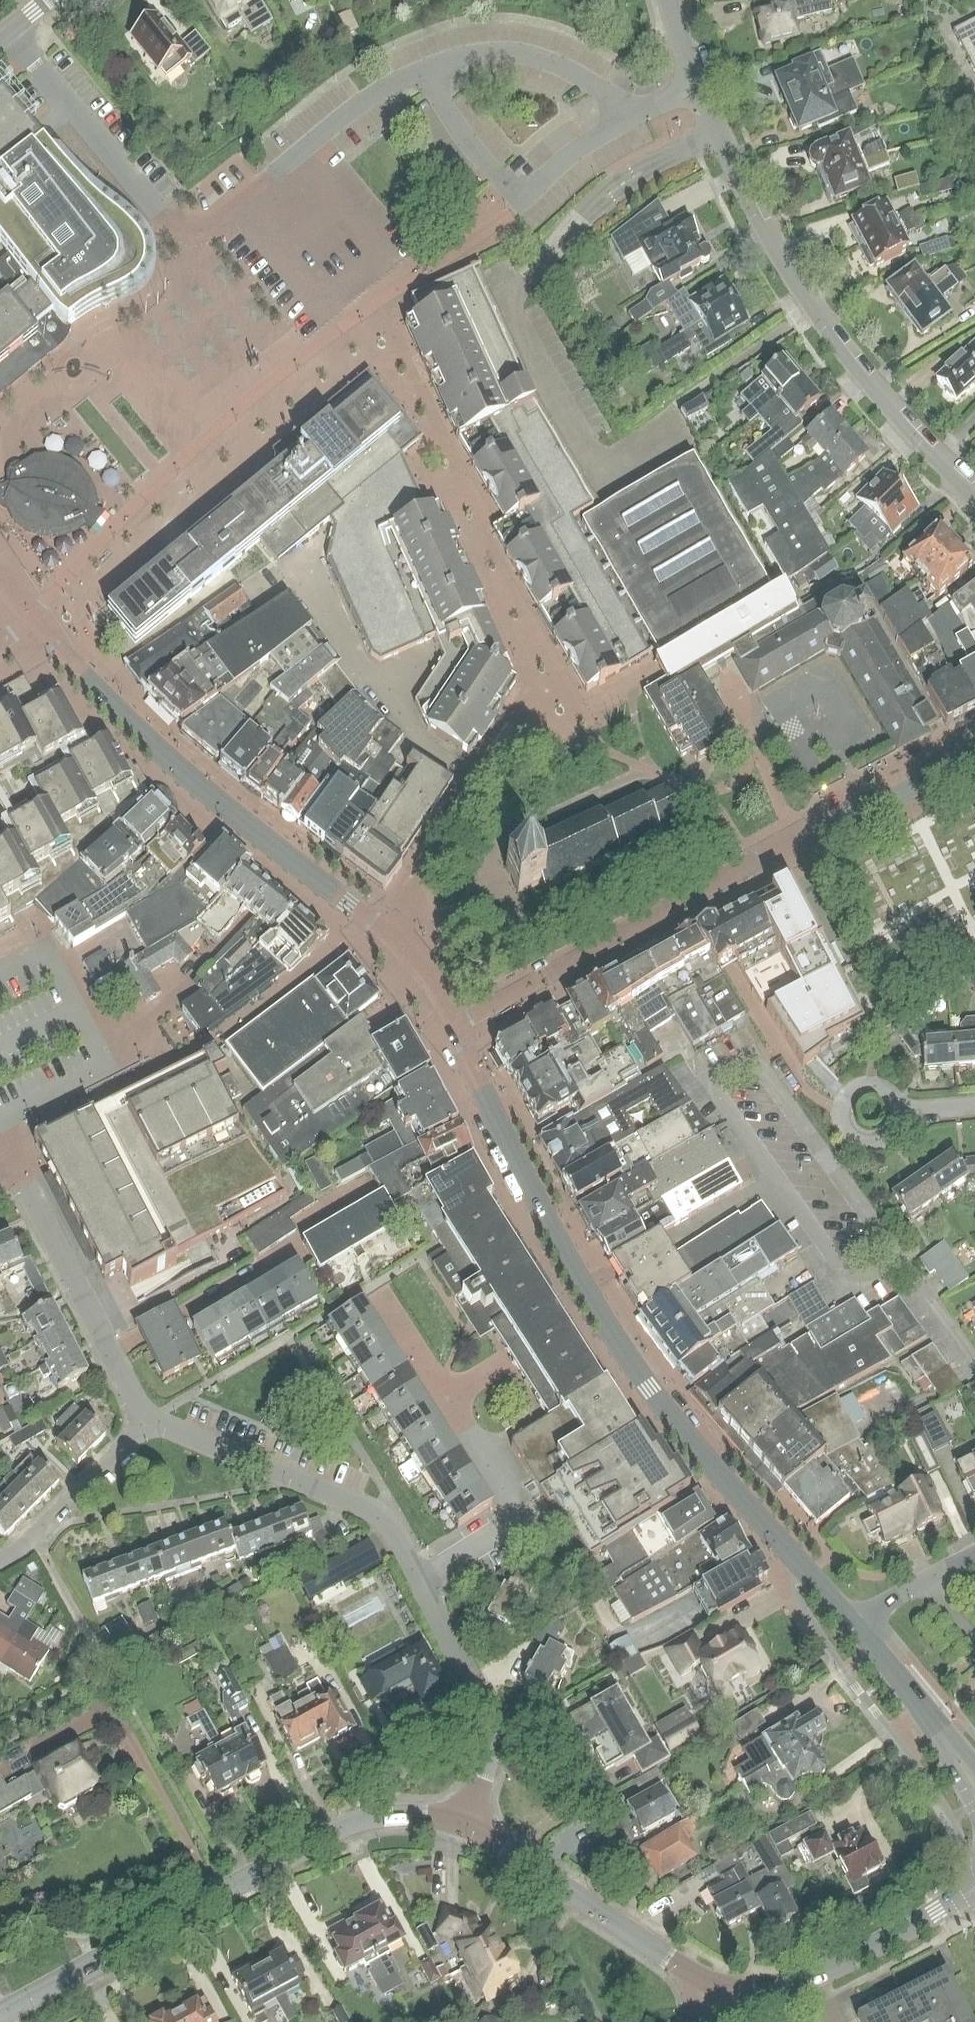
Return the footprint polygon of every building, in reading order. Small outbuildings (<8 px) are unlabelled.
[(246,0),(211,0),(228,29),(241,21),(249,34),(271,20),(259,0),(251,0),(248,2),(246,0)] [(426,3),(425,0),(408,0),(411,8),(426,3)] [(763,47),(797,38),(793,21),(829,13),(826,0),(781,0),(783,9),(755,16),(763,47)] [(953,31),(974,73),(974,19),(953,31)] [(174,40),(158,20),(134,39),(166,79),(192,58),(197,64),(211,52),(197,35),(183,45),(177,38),(174,40)] [(865,87),(853,59),(839,65),(849,87),(835,93),(834,88),(788,107),(799,133),(834,119),(835,122),(857,113),(849,94),(865,87)] [(275,66),(284,80),(294,74),(285,60),(275,66)] [(788,107),(834,88),(835,93),(849,87),(839,65),(826,71),(828,76),(818,80),(810,63),(794,70),(796,73),(777,81),(788,107)] [(41,146),(0,96),(0,178),(41,146)] [(822,170),(825,177),(884,153),(880,143),(866,149),(864,154),(860,156),(858,150),(852,152),(847,139),(815,153),(813,154),(812,155),(811,156),(810,158),(810,160),(810,163),(810,164),(811,166),(811,167),(813,169),(815,170),(817,170),(818,171),(819,171),(822,170)] [(52,312),(58,319),(67,325),(67,326),(79,317),(85,313),(92,309),(95,307),(99,305),(100,306),(101,307),(103,307),(104,308),(106,308),(107,307),(109,306),(110,305),(110,303),(110,301),(110,300),(117,297),(125,293),(131,289),(133,286),(135,284),(138,281),(140,277),(141,274),(142,270),(143,267),(143,263),(143,259),(143,256),(142,252),(140,249),(139,245),(137,242),(132,237),(127,232),(122,226),(116,222),(110,217),(104,212),(98,208),(93,203),(88,198),(78,187),(63,171),(54,161),(42,146),(0,178),(0,245),(52,312)] [(884,153),(825,177),(835,202),(867,189),(862,176),(867,174),(867,173),(889,164),(884,153)] [(912,174),(890,179),(894,193),(916,188),(912,174)] [(950,179),(916,188),(919,199),(953,190),(950,179)] [(859,248),(914,219),(916,218),(911,209),(896,217),(895,216),(891,218),(885,208),(848,227),(859,248)] [(662,288),(678,279),(680,282),(692,275),(689,269),(700,264),(704,264),(708,262),(710,257),(707,253),(703,252),(695,238),(684,219),(669,227),(668,225),(654,233),(654,234),(651,236),(640,216),(611,238),(622,258),(639,248),(662,288)] [(863,247),(867,256),(864,257),(870,268),(873,266),(874,269),(908,251),(901,237),(914,230),(915,233),(926,227),(921,218),(917,219),(915,219),(863,247)] [(943,238),(916,247),(920,260),(948,251),(943,238)] [(36,363),(62,341),(65,338),(66,335),(67,332),(68,327),(64,326),(62,324),(58,320),(9,256),(0,263),(0,320),(36,363)] [(957,267),(945,271),(951,279),(963,275),(957,267)] [(889,291),(906,313),(951,279),(945,271),(930,282),(928,279),(922,283),(911,268),(902,275),(902,280),(889,291)] [(412,299),(420,318),(406,324),(458,441),(506,522),(492,530),(587,693),(588,693),(588,692),(598,686),(599,687),(605,684),(604,682),(651,655),(650,654),(572,521),(593,508),(534,406),(525,387),(484,296),(473,271),(412,299)] [(963,275),(951,279),(957,288),(967,280),(963,275)] [(937,326),(942,326),(950,320),(939,306),(945,302),(942,299),(957,288),(951,279),(906,313),(923,336),(937,326)] [(684,334),(734,303),(721,283),(702,294),(702,293),(689,301),(691,305),(673,316),(684,334)] [(691,305),(689,301),(683,291),(665,304),(673,316),(691,305)] [(648,302),(630,314),(637,325),(656,313),(648,302)] [(731,343),(726,335),(746,323),(734,303),(684,334),(657,351),(642,361),(651,374),(665,366),(693,349),(689,342),(695,339),(707,358),(719,351),(731,343)] [(36,363),(0,320),(0,392),(36,363)] [(974,351),(972,349),(938,379),(957,401),(974,385),(974,349),(974,351)] [(741,394),(751,406),(742,414),(750,424),(759,416),(802,380),(784,359),(741,394)] [(294,435),(293,433),(292,434),(293,436),(277,448),(276,447),(275,448),(276,449),(272,452),(275,456),(274,457),(275,458),(276,457),(284,466),(251,493),(245,497),(239,503),(234,505),(230,510),(224,514),(220,518),(217,520),(214,524),(208,528),(153,573),(152,572),(108,609),(135,643),(258,540),(278,563),(296,548),(330,520),(334,526),(327,558),(371,655),(381,662),(435,638),(445,659),(415,703),(428,730),(468,757),(467,757),(469,758),(519,684),(517,683),(499,671),(506,661),(498,643),(499,643),(499,641),(497,642),(486,616),(488,615),(440,507),(428,512),(402,457),(419,444),(420,445),(421,444),(420,442),(424,440),(421,436),(422,435),(421,434),(420,435),(408,420),(409,419),(408,418),(406,419),(399,410),(400,409),(399,407),(398,408),(390,399),(391,398),(390,396),(389,397),(382,388),(383,387),(382,386),(381,387),(373,378),(375,377),(373,375),(372,377),(369,373),(366,376),(365,375),(363,376),(365,377),(350,389),(349,388),(347,389),(348,390),(339,398),(338,397),(336,398),(337,399),(328,407),(327,406),(326,407),(327,408),(317,416),(316,414),(315,416),(316,417),(306,425),(305,423),(304,424),(305,426),(294,435)] [(818,400),(802,380),(759,416),(773,433),(748,454),(757,465),(770,454),(787,440),(803,428),(796,419),(818,400)] [(681,413),(689,426),(711,413),(702,399),(681,413)] [(719,426),(711,413),(689,426),(697,439),(719,426)] [(816,446),(824,456),(849,436),(830,415),(800,441),(809,452),(816,446)] [(867,456),(849,436),(824,456),(812,467),(786,482),(776,465),(770,454),(757,465),(753,468),(743,476),(728,485),(749,519),(764,510),(780,537),(765,546),(787,582),(801,573),(829,554),(801,507),(822,491),(824,494),(867,456)] [(770,454),(776,465),(795,450),(787,440),(770,454)] [(91,534),(106,516),(98,514),(98,506),(97,499),(95,491),(92,486),(89,481),(84,475),(79,471),(75,467),(70,464),(64,461),(57,459),(51,459),(48,458),(42,458),(35,459),(24,466),(21,465),(17,465),(13,467),(9,469),(8,471),(7,474),(6,478),(7,482),(7,485),(5,487),(3,489),(0,489),(0,509),(2,510),(5,511),(14,528),(19,532),(24,536),(28,538),(34,541),(40,542),(47,543),(52,544),(60,543),(66,542),(72,539),(77,537),(82,534),(86,531),(91,534)] [(799,612),(784,587),(772,593),(693,458),(597,514),(582,523),(661,659),(656,662),(666,681),(668,682),(673,679),(676,683),(698,670),(700,674),(716,664),(720,672),(727,667),(723,660),(734,654),(731,650),(749,639),(750,641),(799,612)] [(734,466),(727,471),(732,479),(739,474),(734,466)] [(851,525),(859,532),(899,492),(883,475),(866,492),(864,490),(856,498),(871,513),(867,517),(862,513),(851,525)] [(859,532),(853,538),(870,554),(891,533),(893,535),(901,527),(899,525),(916,508),(914,506),(914,504),(910,500),(908,500),(899,492),(859,532)] [(902,561),(919,580),(956,545),(938,527),(902,561)] [(973,564),(956,545),(919,580),(937,598),(973,564)] [(838,570),(828,556),(802,574),(809,584),(816,579),(818,583),(838,570)] [(869,584),(888,573),(883,563),(864,573),(869,584)] [(920,627),(923,624),(931,618),(923,604),(915,609),(907,595),(895,603),(880,578),(866,587),(897,642),(920,627)] [(957,619),(970,640),(974,636),(974,586),(952,603),(960,617),(957,619)] [(227,619),(248,604),(237,588),(204,611),(182,628),(125,666),(146,690),(147,691),(196,656),(237,632),(227,619)] [(919,591),(910,597),(916,607),(925,602),(919,591)] [(799,612),(750,641),(749,639),(731,650),(734,654),(739,663),(737,665),(752,693),(822,652),(824,654),(839,658),(841,657),(893,747),(895,747),(897,750),(897,751),(927,736),(924,733),(937,725),(876,619),(863,627),(859,621),(862,619),(862,618),(869,613),(863,603),(853,609),(847,600),(839,605),(831,592),(799,612)] [(268,661),(310,629),(312,628),(288,597),(259,620),(237,632),(196,656),(147,691),(181,726),(183,724),(216,700),(232,688),(268,661)] [(939,650),(953,675),(958,673),(974,704),(974,650),(973,646),(970,640),(957,619),(950,606),(932,618),(931,618),(923,624),(939,650)] [(897,642),(928,695),(934,691),(932,687),(941,682),(926,658),(939,650),(923,624),(920,627),(897,642)] [(268,661),(285,683),(323,650),(319,645),(317,646),(314,642),(318,639),(310,629),(268,661)] [(256,726),(220,765),(231,774),(243,784),(269,753),(293,729),(282,714),(306,692),(318,682),(336,666),(337,665),(324,649),(323,650),(285,683),(270,695),(256,726)] [(934,691),(928,695),(946,725),(974,711),(974,704),(958,673),(953,675),(939,650),(926,658),(941,682),(932,687),(934,691)] [(256,726),(270,695),(285,683),(268,661),(232,688),(240,699),(228,713),(221,707),(216,700),(183,724),(187,728),(182,732),(217,762),(220,765),(256,726)] [(356,693),(336,666),(318,682),(339,710),(356,693)] [(17,931),(11,920),(38,906),(79,868),(80,867),(79,866),(149,798),(143,787),(147,785),(137,767),(133,769),(129,762),(122,766),(113,750),(111,748),(107,740),(102,743),(99,737),(92,741),(88,734),(81,738),(75,727),(74,725),(61,701),(60,701),(59,701),(45,709),(41,702),(39,698),(35,700),(23,679),(0,690),(0,940),(17,931)] [(314,700),(306,692),(282,714),(293,729),(269,753),(243,784),(264,799),(287,767),(279,762),(311,725),(298,714),(314,700)] [(335,771),(298,824),(324,844),(359,798),(378,811),(388,794),(379,788),(396,764),(387,757),(373,746),(368,742),(384,722),(362,699),(356,693),(339,710),(314,734),(318,738),(312,744),(323,757),(335,771)] [(396,744),(402,736),(384,722),(368,742),(373,746),(387,757),(396,744)] [(323,757),(305,781),(281,812),(298,824),(335,771),(323,757)] [(378,811),(344,857),(381,886),(385,889),(401,868),(397,865),(423,825),(425,826),(433,814),(446,795),(449,790),(453,784),(413,757),(406,767),(417,774),(404,795),(392,787),(388,794),(378,811)] [(287,767),(264,799),(281,812),(305,781),(294,773),(299,767),(291,762),(287,767)] [(526,852),(529,859),(505,870),(518,896),(540,885),(543,891),(626,852),(625,850),(667,831),(666,829),(684,820),(669,789),(645,800),(644,799),(602,819),(601,817),(526,852)] [(79,868),(38,906),(53,922),(105,895),(108,893),(108,892),(130,871),(145,857),(178,825),(175,822),(174,820),(175,812),(173,807),(170,807),(166,800),(169,797),(163,793),(156,792),(149,798),(79,866),(80,867),(79,868)] [(343,859),(344,857),(378,811),(359,798),(324,844),(343,859)] [(105,895),(53,922),(58,928),(67,940),(73,947),(120,919),(136,910),(157,890),(159,893),(160,893),(168,885),(170,887),(194,865),(195,866),(198,863),(196,860),(205,851),(204,849),(205,848),(192,836),(180,823),(178,825),(145,857),(130,871),(108,892),(108,893),(105,895)] [(181,886),(122,922),(142,954),(173,936),(200,920),(243,873),(250,865),(223,841),(181,886)] [(200,920),(173,936),(189,953),(206,931),(218,941),(240,914),(247,919),(269,892),(243,873),(200,920)] [(763,898),(753,903),(756,909),(766,927),(796,984),(800,992),(767,1010),(804,1067),(812,1061),(819,1056),(814,1045),(825,1039),(826,1041),(827,1041),(863,1022),(789,879),(769,889),(771,893),(763,898)] [(276,932),(294,913),(295,912),(269,892),(247,919),(252,923),(198,982),(197,987),(202,993),(210,1002),(276,932)] [(712,923),(693,933),(718,973),(736,962),(747,981),(763,1005),(784,992),(796,984),(766,927),(756,909),(751,911),(747,908),(722,921),(722,927),(718,930),(712,923)] [(324,941),(294,913),(276,932),(302,957),(305,960),(324,941)] [(302,957),(276,932),(210,1002),(202,993),(180,1011),(201,1035),(285,973),(302,957)] [(745,1014),(718,973),(693,933),(693,932),(668,945),(690,984),(717,1031),(745,1014)] [(189,953),(173,936),(142,954),(123,966),(146,1004),(161,994),(149,974),(173,959),(179,966),(192,956),(189,953)] [(668,945),(643,959),(663,996),(692,1046),(717,1031),(690,984),(668,945)] [(107,963),(100,952),(83,963),(89,973),(107,963)] [(226,1044),(264,1094),(352,1026),(349,1021),(359,1013),(382,996),(349,955),(315,980),(313,978),(226,1044)] [(659,998),(663,996),(643,959),(615,974),(637,1013),(649,1035),(672,1020),(659,998)] [(89,973),(95,983),(112,972),(107,963),(89,973)] [(615,974),(600,982),(618,1013),(625,1027),(630,1036),(626,1039),(630,1047),(633,1045),(646,1067),(661,1058),(649,1035),(637,1013),(615,974)] [(586,990),(604,1022),(606,1020),(618,1013),(600,982),(586,990)] [(590,1039),(611,1028),(606,1020),(604,1022),(586,990),(572,997),(570,1002),(572,1005),(590,1039)] [(929,1001),(916,1010),(921,1018),(935,1009),(929,1001)] [(525,1028),(545,1064),(558,1057),(581,1043),(586,1041),(590,1039),(572,1005),(557,1011),(552,1003),(521,1021),(525,1028)] [(923,1069),(955,1066),(951,1039),(921,1042),(910,1027),(918,1021),(912,1012),(893,1025),(914,1056),(922,1056),(923,1069)] [(955,1066),(974,1064),(974,1018),(965,1019),(959,1027),(960,1038),(951,1039),(955,1066)] [(362,1019),(352,1026),(264,1094),(244,1109),(284,1169),(375,1107),(373,1104),(398,1087),(398,1088),(433,1069),(408,1024),(376,1042),(362,1019)] [(509,1074),(529,1063),(533,1071),(545,1064),(525,1028),(497,1045),(496,1051),(509,1074)] [(572,1105),(578,1116),(587,1110),(643,1079),(624,1046),(569,1076),(524,1103),(539,1129),(543,1127),(541,1122),(572,1105)] [(122,1272),(130,1287),(177,1263),(173,1257),(205,1239),(285,1193),(238,1126),(213,1077),(225,1071),(213,1054),(46,1139),(45,1137),(34,1143),(104,1281),(122,1272)] [(545,1064),(533,1071),(529,1063),(509,1074),(508,1075),(524,1103),(569,1076),(558,1057),(545,1064)] [(667,1066),(643,1079),(587,1110),(578,1116),(576,1118),(574,1116),(543,1133),(540,1140),(548,1152),(551,1151),(556,1160),(554,1162),(563,1179),(565,1177),(639,1135),(628,1115),(652,1101),(663,1122),(694,1103),(667,1066)] [(230,1073),(218,1078),(230,1100),(241,1095),(230,1073)] [(365,1148),(374,1166),(418,1145),(461,1122),(460,1120),(436,1075),(432,1077),(429,1073),(394,1095),(396,1098),(385,1105),(386,1106),(372,1114),(381,1128),(389,1122),(395,1133),(365,1148)] [(639,1135),(565,1177),(582,1206),(714,1130),(713,1129),(694,1103),(663,1122),(639,1135)] [(392,1207),(412,1195),(439,1180),(434,1173),(437,1171),(477,1153),(462,1123),(419,1146),(418,1145),(374,1166),(369,1169),(384,1193),(392,1207)] [(582,1207),(581,1208),(599,1241),(602,1240),(607,1249),(607,1252),(610,1258),(612,1258),(614,1263),(615,1262),(665,1232),(745,1186),(724,1148),(714,1130),(582,1206),(582,1207)] [(966,1165),(959,1165),(952,1155),(925,1174),(940,1196),(954,1186),(959,1188),(964,1184),(964,1180),(968,1177),(968,1183),(974,1182),(974,1159),(965,1160),(966,1165)] [(332,1188),(316,1157),(305,1163),(320,1194),(332,1188)] [(477,1159),(439,1180),(412,1195),(433,1234),(436,1232),(491,1200),(497,1196),(477,1159)] [(358,1160),(335,1172),(341,1184),(364,1172),(364,1171),(358,1160)] [(907,1217),(940,1196),(925,1174),(892,1196),(907,1217)] [(308,1193),(245,1235),(259,1255),(296,1231),(289,1220),(314,1203),(308,1193)] [(360,1247),(401,1223),(392,1207),(384,1193),(303,1240),(322,1270),(352,1252),(358,1262),(366,1257),(360,1247)] [(545,1407),(552,1418),(609,1384),(568,1320),(547,1287),(491,1200),(436,1232),(445,1247),(450,1255),(435,1265),(476,1331),(481,1340),(497,1331),(512,1355),(539,1396),(537,1397),(543,1408),(545,1407)] [(665,1232),(615,1262),(621,1272),(625,1279),(621,1282),(627,1291),(633,1288),(642,1304),(641,1304),(647,1313),(782,1227),(764,1202),(743,1216),(741,1212),(678,1253),(671,1242),(665,1232)] [(803,1253),(782,1227),(647,1313),(644,1315),(681,1367),(762,1316),(777,1305),(761,1279),(803,1253)] [(0,1240),(0,1281),(1,1280),(10,1276),(10,1274),(23,1269),(27,1277),(37,1272),(30,1257),(21,1261),(9,1236),(0,1240)] [(946,1242),(921,1259),(931,1275),(936,1271),(941,1279),(942,1279),(952,1293),(971,1279),(946,1242)] [(430,1257),(435,1265),(450,1255),(445,1247),(430,1257)] [(317,1299),(296,1264),(278,1274),(299,1309),(317,1299)] [(27,1277),(31,1285),(41,1280),(37,1272),(27,1277)] [(299,1309),(278,1274),(261,1284),(282,1320),(299,1309)] [(41,1280),(31,1285),(33,1292),(45,1287),(41,1280)] [(698,1388),(695,1390),(749,1452),(792,1417),(790,1415),(890,1361),(875,1340),(881,1336),(894,1356),(904,1349),(897,1340),(890,1329),(883,1319),(903,1307),(897,1298),(866,1316),(854,1300),(832,1313),(815,1282),(790,1297),(811,1335),(784,1351),(783,1349),(784,1348),(776,1334),(774,1335),(732,1359),(698,1388)] [(282,1320),(261,1284),(244,1295),(265,1330),(282,1320)] [(26,1295),(31,1305),(50,1297),(45,1287),(33,1292),(26,1295)] [(339,1298),(336,1293),(327,1298),(330,1304),(339,1298)] [(265,1330),(244,1295),(227,1305),(248,1340),(265,1330)] [(340,1340),(373,1319),(361,1301),(328,1322),(340,1340)] [(64,1328),(62,1326),(63,1325),(58,1316),(52,1305),(22,1320),(34,1343),(64,1328)] [(248,1340),(227,1305),(210,1315),(230,1350),(248,1340)] [(168,1310),(136,1327),(162,1379),(200,1359),(174,1307),(168,1310)] [(903,1307),(883,1319),(890,1329),(910,1317),(903,1307)] [(230,1350),(210,1315),(192,1325),(213,1361),(230,1350)] [(762,1316),(681,1367),(690,1377),(687,1380),(692,1387),(695,1385),(698,1388),(732,1359),(774,1335),(762,1316)] [(918,1327),(910,1317),(890,1329),(897,1340),(918,1327)] [(351,1356),(384,1335),(373,1319),(340,1340),(351,1356)] [(924,1337),(918,1327),(897,1340),(904,1349),(924,1337)] [(69,1339),(64,1328),(34,1343),(46,1366),(75,1351),(74,1348),(75,1348),(70,1339),(69,1339)] [(351,1356),(362,1374),(395,1353),(384,1335),(351,1356)] [(938,1356),(932,1346),(911,1359),(917,1369),(938,1356)] [(82,1361),(81,1362),(75,1351),(46,1366),(39,1370),(43,1378),(50,1375),(58,1389),(87,1374),(86,1371),(82,1361)] [(405,1369),(395,1353),(362,1374),(372,1390),(405,1369)] [(946,1367),(938,1356),(917,1369),(925,1380),(946,1367)] [(5,1358),(0,1361),(0,1371),(9,1367),(5,1358)] [(911,1359),(901,1364),(908,1375),(915,1384),(917,1383),(924,1378),(917,1369),(911,1359)] [(931,1387),(932,1389),(953,1377),(946,1367),(925,1380),(931,1387)] [(372,1390),(384,1408),(416,1386),(405,1369),(372,1390)] [(924,1378),(917,1383),(918,1385),(923,1392),(931,1387),(925,1380),(924,1378)] [(611,1382),(609,1384),(552,1418),(512,1442),(543,1492),(641,1430),(611,1382)] [(1,1390),(10,1407),(17,1422),(37,1412),(30,1399),(24,1402),(14,1383),(1,1390)] [(428,1404),(416,1386),(384,1408),(395,1425),(428,1404)] [(792,1417),(749,1452),(783,1490),(826,1457),(828,1460),(858,1442),(863,1439),(839,1395),(794,1419),(792,1417)] [(395,1425),(405,1441),(438,1420),(428,1404),(395,1425)] [(10,1426),(17,1422),(10,1407),(2,1411),(10,1426)] [(954,1442),(938,1412),(919,1422),(935,1452),(954,1442)] [(69,1432),(89,1453),(105,1436),(85,1416),(69,1432)] [(48,1431),(41,1419),(25,1429),(31,1440),(48,1431)] [(449,1437),(438,1420),(405,1441),(416,1458),(449,1437)] [(17,1422),(10,1426),(14,1435),(22,1430),(17,1422)] [(551,1506),(558,1502),(592,1557),(604,1550),(659,1516),(661,1518),(675,1509),(673,1505),(694,1492),(695,1493),(699,1491),(683,1465),(679,1468),(665,1446),(661,1449),(647,1427),(641,1430),(543,1492),(551,1506)] [(31,1440),(25,1429),(22,1430),(14,1435),(8,1438),(15,1449),(31,1440)] [(76,1466),(89,1453),(69,1432),(56,1445),(76,1466)] [(909,1439),(927,1476),(940,1470),(922,1433),(909,1439)] [(416,1458),(427,1474),(459,1453),(449,1437),(416,1458)] [(826,1457),(783,1490),(816,1528),(859,1492),(865,1500),(893,1487),(872,1449),(867,1453),(858,1442),(828,1460),(826,1457)] [(427,1474),(438,1492),(471,1470),(459,1453),(427,1474)] [(965,1482),(966,1481),(973,1495),(974,1494),(974,1454),(966,1459),(964,1455),(954,1459),(965,1482)] [(27,1469),(7,1489),(10,1492),(30,1512),(57,1485),(37,1465),(30,1472),(27,1469)] [(438,1492),(448,1508),(481,1487),(471,1470),(438,1492)] [(934,1493),(928,1480),(897,1495),(913,1529),(915,1533),(943,1519),(931,1494),(934,1493)] [(492,1504),(481,1487),(448,1508),(459,1525),(492,1504)] [(30,1512),(10,1492),(0,1502),(0,1536),(3,1539),(30,1512)] [(625,1587),(718,1524),(720,1523),(712,1509),(714,1507),(705,1492),(702,1493),(702,1492),(675,1509),(661,1518),(659,1516),(604,1550),(613,1567),(600,1573),(610,1593),(611,1595),(616,1592),(625,1587)] [(884,1543),(913,1529),(897,1495),(868,1510),(873,1521),(864,1525),(869,1537),(879,1532),(884,1543)] [(274,1549),(285,1545),(289,1555),(290,1555),(304,1550),(302,1545),(300,1540),(310,1536),(300,1509),(264,1522),(274,1549)] [(242,1573),(269,1563),(265,1553),(274,1549),(264,1522),(230,1536),(229,1536),(234,1550),(233,1550),(238,1563),(242,1573)] [(625,1587),(616,1592),(621,1601),(635,1623),(675,1602),(700,1586),(750,1558),(748,1552),(726,1522),(720,1526),(718,1524),(625,1587)] [(198,1563),(233,1550),(234,1550),(229,1536),(230,1536),(225,1523),(189,1537),(198,1563)] [(834,1525),(825,1533),(832,1540),(840,1531),(834,1525)] [(320,1534),(313,1539),(322,1552),(334,1544),(325,1530),(320,1534)] [(189,1537),(153,1550),(163,1576),(198,1563),(189,1537)] [(368,1542),(297,1581),(307,1599),(342,1580),(343,1583),(380,1563),(368,1542)] [(163,1576),(153,1550),(118,1564),(128,1590),(163,1576)] [(768,1577),(756,1555),(750,1558),(700,1586),(717,1616),(756,1594),(751,1586),(768,1577)] [(503,1585),(486,1615),(512,1630),(520,1615),(521,1616),(527,1605),(535,1609),(541,1592),(526,1583),(525,1584),(522,1579),(532,1573),(522,1557),(496,1573),(503,1585)] [(33,1564),(26,1569),(32,1577),(39,1572),(33,1564)] [(91,1604),(128,1590),(118,1564),(82,1578),(91,1604)] [(223,1583),(220,1575),(211,1578),(214,1586),(223,1583)] [(13,1592),(35,1606),(44,1591),(22,1578),(13,1592)] [(225,1607),(253,1590),(247,1579),(218,1597),(225,1607)] [(25,1621),(35,1606),(13,1592),(6,1603),(14,1608),(8,1618),(0,1613),(0,1660),(25,1621)] [(157,1622),(150,1603),(138,1608),(145,1627),(157,1622)] [(122,1617),(104,1628),(110,1637),(110,1638),(117,1649),(140,1635),(133,1623),(127,1627),(122,1617)] [(540,1648),(523,1679),(530,1683),(530,1684),(544,1692),(553,1676),(558,1679),(564,1668),(570,1671),(572,1665),(570,1664),(573,1656),(555,1646),(564,1629),(558,1618),(532,1633),(540,1648)] [(62,1638),(58,1635),(59,1633),(51,1628),(46,1634),(25,1621),(0,1660),(0,1662),(29,1681),(54,1641),(58,1644),(62,1638)] [(174,1623),(123,1654),(130,1666),(182,1635),(174,1623)] [(691,1635),(666,1649),(680,1674),(699,1664),(717,1697),(730,1690),(727,1685),(741,1676),(743,1679),(759,1670),(736,1630),(720,1639),(722,1642),(701,1654),(691,1635)] [(620,1667),(631,1660),(621,1642),(610,1648),(620,1667)] [(196,1643),(173,1656),(180,1667),(203,1654),(196,1643)] [(276,1652),(271,1643),(260,1649),(265,1658),(276,1652)] [(276,1652),(265,1658),(272,1671),(293,1659),(286,1646),(276,1652)] [(408,1656),(405,1650),(385,1661),(388,1667),(361,1681),(372,1701),(385,1694),(388,1699),(413,1685),(422,1702),(445,1690),(423,1649),(408,1656)] [(631,1660),(620,1667),(618,1668),(625,1680),(648,1668),(641,1655),(640,1655),(631,1660)] [(293,1659),(272,1671),(279,1684),(300,1672),(293,1659)] [(223,1662),(212,1668),(217,1676),(228,1670),(223,1662)] [(236,1739),(224,1746),(223,1746),(242,1781),(246,1779),(248,1782),(252,1784),(258,1780),(260,1776),(258,1772),(260,1771),(257,1766),(266,1762),(238,1710),(249,1704),(230,1669),(228,1670),(217,1676),(224,1690),(224,1707),(238,1732),(234,1734),(236,1739)] [(299,1695),(301,1701),(320,1737),(330,1732),(334,1738),(350,1730),(340,1710),(342,1709),(334,1694),(326,1698),(317,1682),(308,1687),(310,1690),(299,1695)] [(296,1745),(298,1749),(320,1737),(301,1701),(289,1707),(282,1693),(270,1700),(280,1720),(278,1722),(291,1748),(296,1745)] [(585,1735),(589,1733),(595,1743),(599,1751),(595,1753),(605,1770),(631,1756),(633,1759),(641,1775),(669,1759),(658,1738),(644,1746),(615,1695),(575,1718),(585,1735)] [(198,1702),(185,1709),(190,1719),(204,1711),(198,1702)] [(231,1790),(230,1787),(242,1781),(223,1746),(224,1746),(204,1711),(190,1719),(187,1720),(192,1729),(200,1725),(210,1743),(213,1742),(215,1746),(208,1749),(210,1753),(196,1760),(198,1764),(193,1767),(200,1779),(205,1776),(215,1796),(220,1793),(221,1796),(231,1790)] [(672,1753),(686,1745),(677,1730),(687,1725),(678,1711),(655,1725),(672,1753)] [(730,1730),(737,1742),(764,1725),(756,1713),(730,1730)] [(759,1759),(735,1773),(741,1783),(807,1745),(806,1743),(806,1740),(808,1738),(811,1739),(812,1740),(813,1741),(814,1740),(825,1733),(824,1731),(827,1727),(824,1721),(820,1718),(816,1718),(814,1716),(799,1725),(795,1719),(783,1726),(778,1725),(772,1728),(771,1734),(759,1741),(768,1755),(759,1760),(759,1759)] [(741,1783),(733,1789),(738,1797),(748,1790),(751,1794),(765,1785),(772,1788),(776,1795),(782,1799),(791,1798),(796,1791),(792,1784),(808,1775),(814,1777),(820,1776),(824,1771),(823,1764),(813,1746),(814,1740),(813,1741),(812,1740),(811,1739),(808,1738),(806,1740),(806,1743),(807,1745),(741,1783)] [(31,1797),(27,1782),(43,1774),(59,1804),(64,1806),(77,1799),(79,1794),(95,1785),(97,1778),(78,1743),(38,1765),(40,1769),(7,1788),(0,1776),(0,1777),(0,1815),(31,1797)] [(657,1769),(634,1782),(640,1794),(664,1781),(657,1769)] [(674,1816),(659,1789),(627,1807),(642,1834),(674,1816)] [(812,1815),(771,1837),(783,1860),(796,1853),(791,1843),(819,1828),(812,1815)] [(695,1856),(677,1827),(635,1853),(636,1864),(645,1870),(651,1866),(658,1879),(695,1856)] [(823,1833),(804,1843),(813,1861),(832,1851),(853,1894),(868,1886),(863,1876),(881,1867),(865,1836),(862,1838),(858,1831),(829,1845),(823,1833)] [(766,1838),(751,1846),(767,1872),(769,1876),(773,1874),(783,1868),(766,1838)] [(723,1881),(708,1889),(714,1902),(726,1925),(762,1907),(752,1890),(754,1889),(750,1881),(735,1853),(714,1864),(723,1881)] [(767,1872),(750,1881),(754,1889),(752,1890),(762,1907),(772,1927),(779,1924),(782,1926),(788,1923),(789,1919),(795,1915),(776,1878),(773,1874),(769,1876),(767,1872)] [(367,1914),(355,1920),(387,1979),(397,1974),(399,1973),(391,1959),(388,1961),(385,1956),(388,1954),(386,1949),(402,1940),(394,1924),(390,1927),(380,1908),(378,1909),(376,1905),(365,1911),(367,1914)] [(444,1910),(437,1933),(454,1938),(468,1965),(498,1949),(485,1924),(478,1929),(473,1919),(444,1910)] [(382,1995),(403,1984),(397,1974),(387,1979),(355,1920),(343,1927),(341,1924),(330,1930),(332,1934),(330,1934),(341,1954),(336,1956),(337,1959),(335,1962),(339,1969),(342,1969),(344,1973),(363,1962),(365,1966),(368,1964),(371,1970),(368,1971),(376,1985),(377,1985),(382,1995)] [(436,1940),(427,1924),(417,1930),(425,1945),(436,1940)] [(503,1958),(498,1949),(468,1965),(485,1998),(489,1998),(502,1991),(498,1983),(515,1974),(506,1957),(503,1958)] [(282,1954),(257,1967),(276,2000),(288,2021),(297,2017),(285,1995),(300,1987),(295,1978),(303,1973),(295,1958),(286,1963),(282,1954)] [(432,1985),(442,1980),(437,1969),(431,1958),(420,1964),(432,1985)] [(437,1969),(442,1980),(445,1985),(453,1981),(444,1965),(437,1969)] [(265,2011),(262,2007),(276,2000),(257,1967),(254,1969),(252,1966),(231,1977),(253,2017),(265,2011)] [(918,1987),(898,1997),(885,2003),(868,2012),(858,2017),(860,2021),(972,2021),(946,1972),(918,1987)] [(210,2015),(213,2014),(205,1998),(174,2015),(178,2021),(214,2021),(210,2015)] [(462,2017),(478,2009),(474,2002),(458,2010),(462,2017)] [(341,2006),(332,2011),(338,2021),(350,2021),(341,2006)] [(254,2017),(257,2021),(267,2021),(269,2021),(264,2012),(254,2017)]
